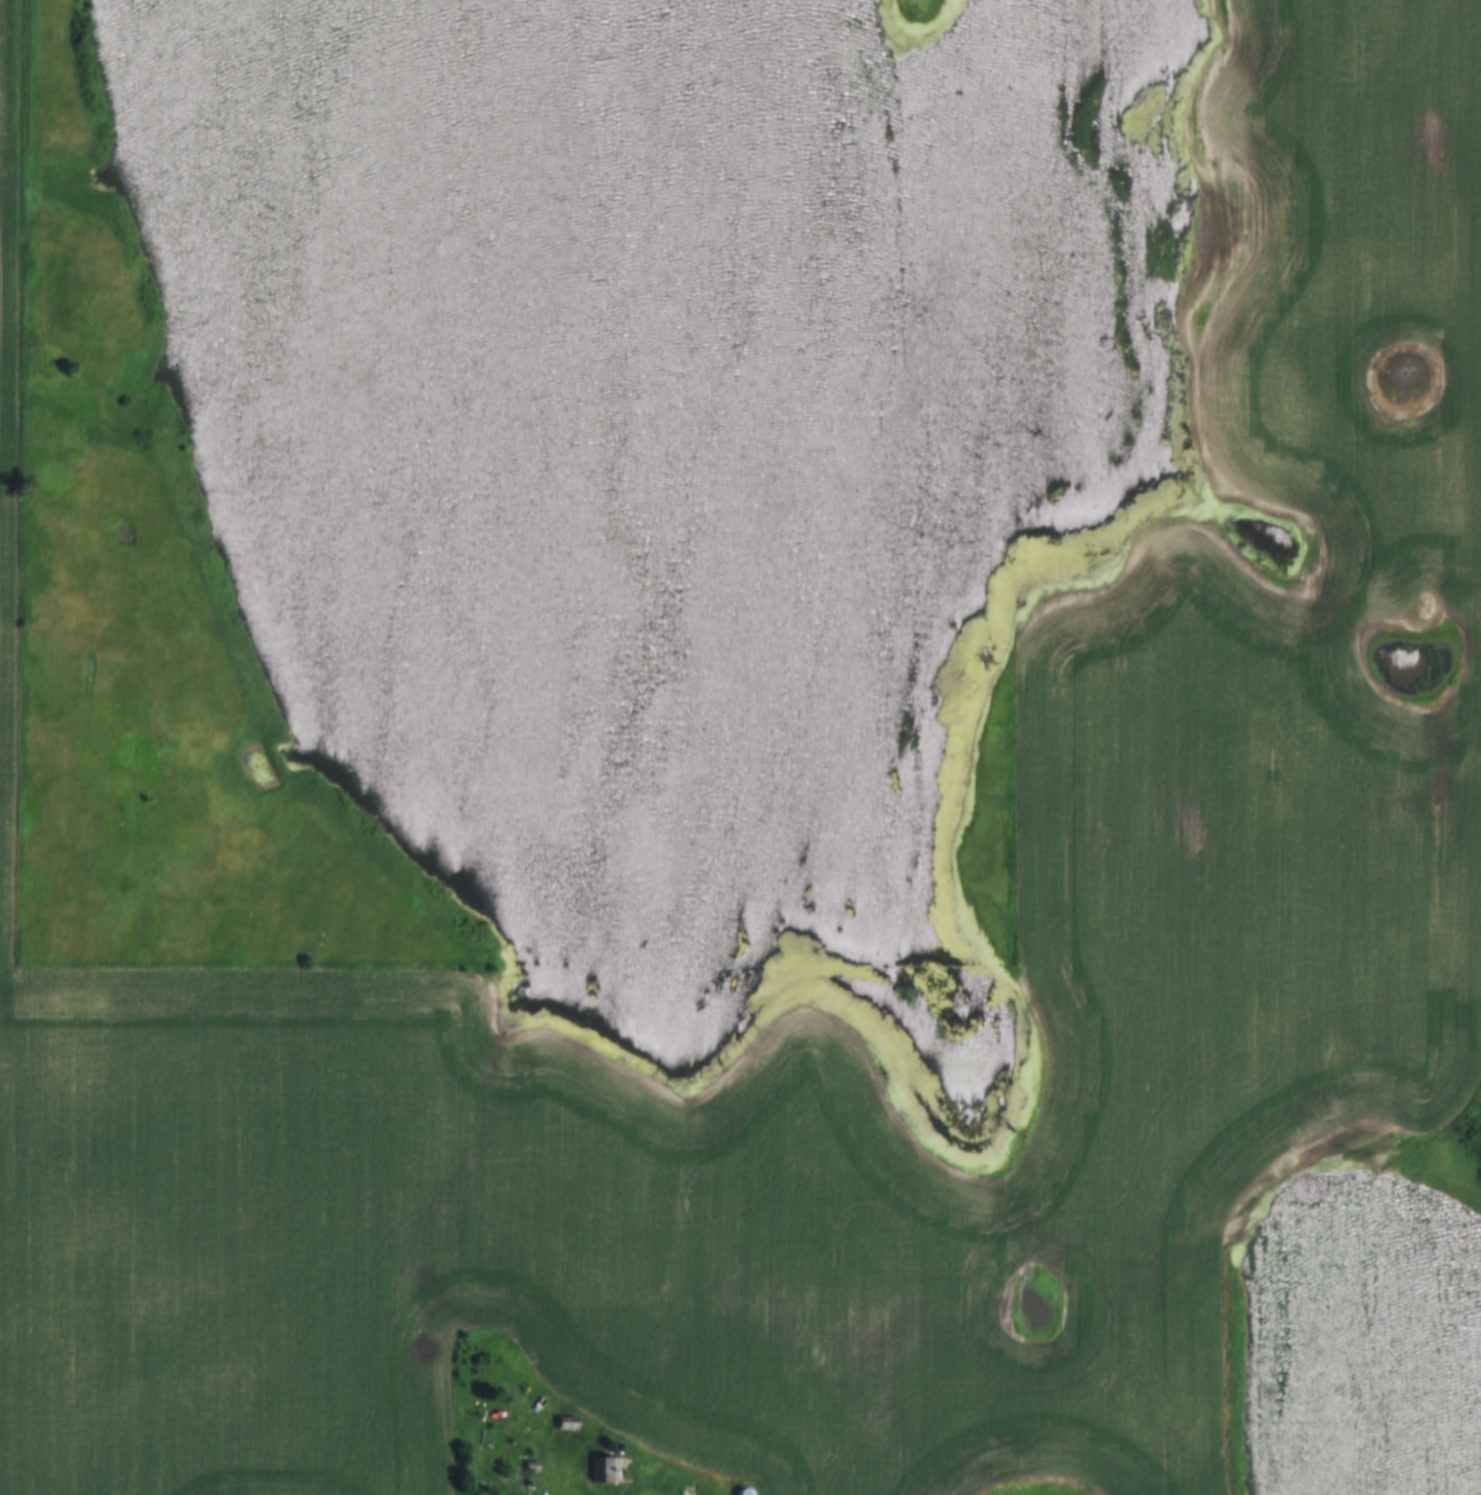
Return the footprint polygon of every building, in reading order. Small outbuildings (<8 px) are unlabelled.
[(557,1419),(557,1432),(577,1432),(577,1419),(557,1419)] [(592,1486),(624,1486),(624,1460),(593,1459),(592,1486)]
